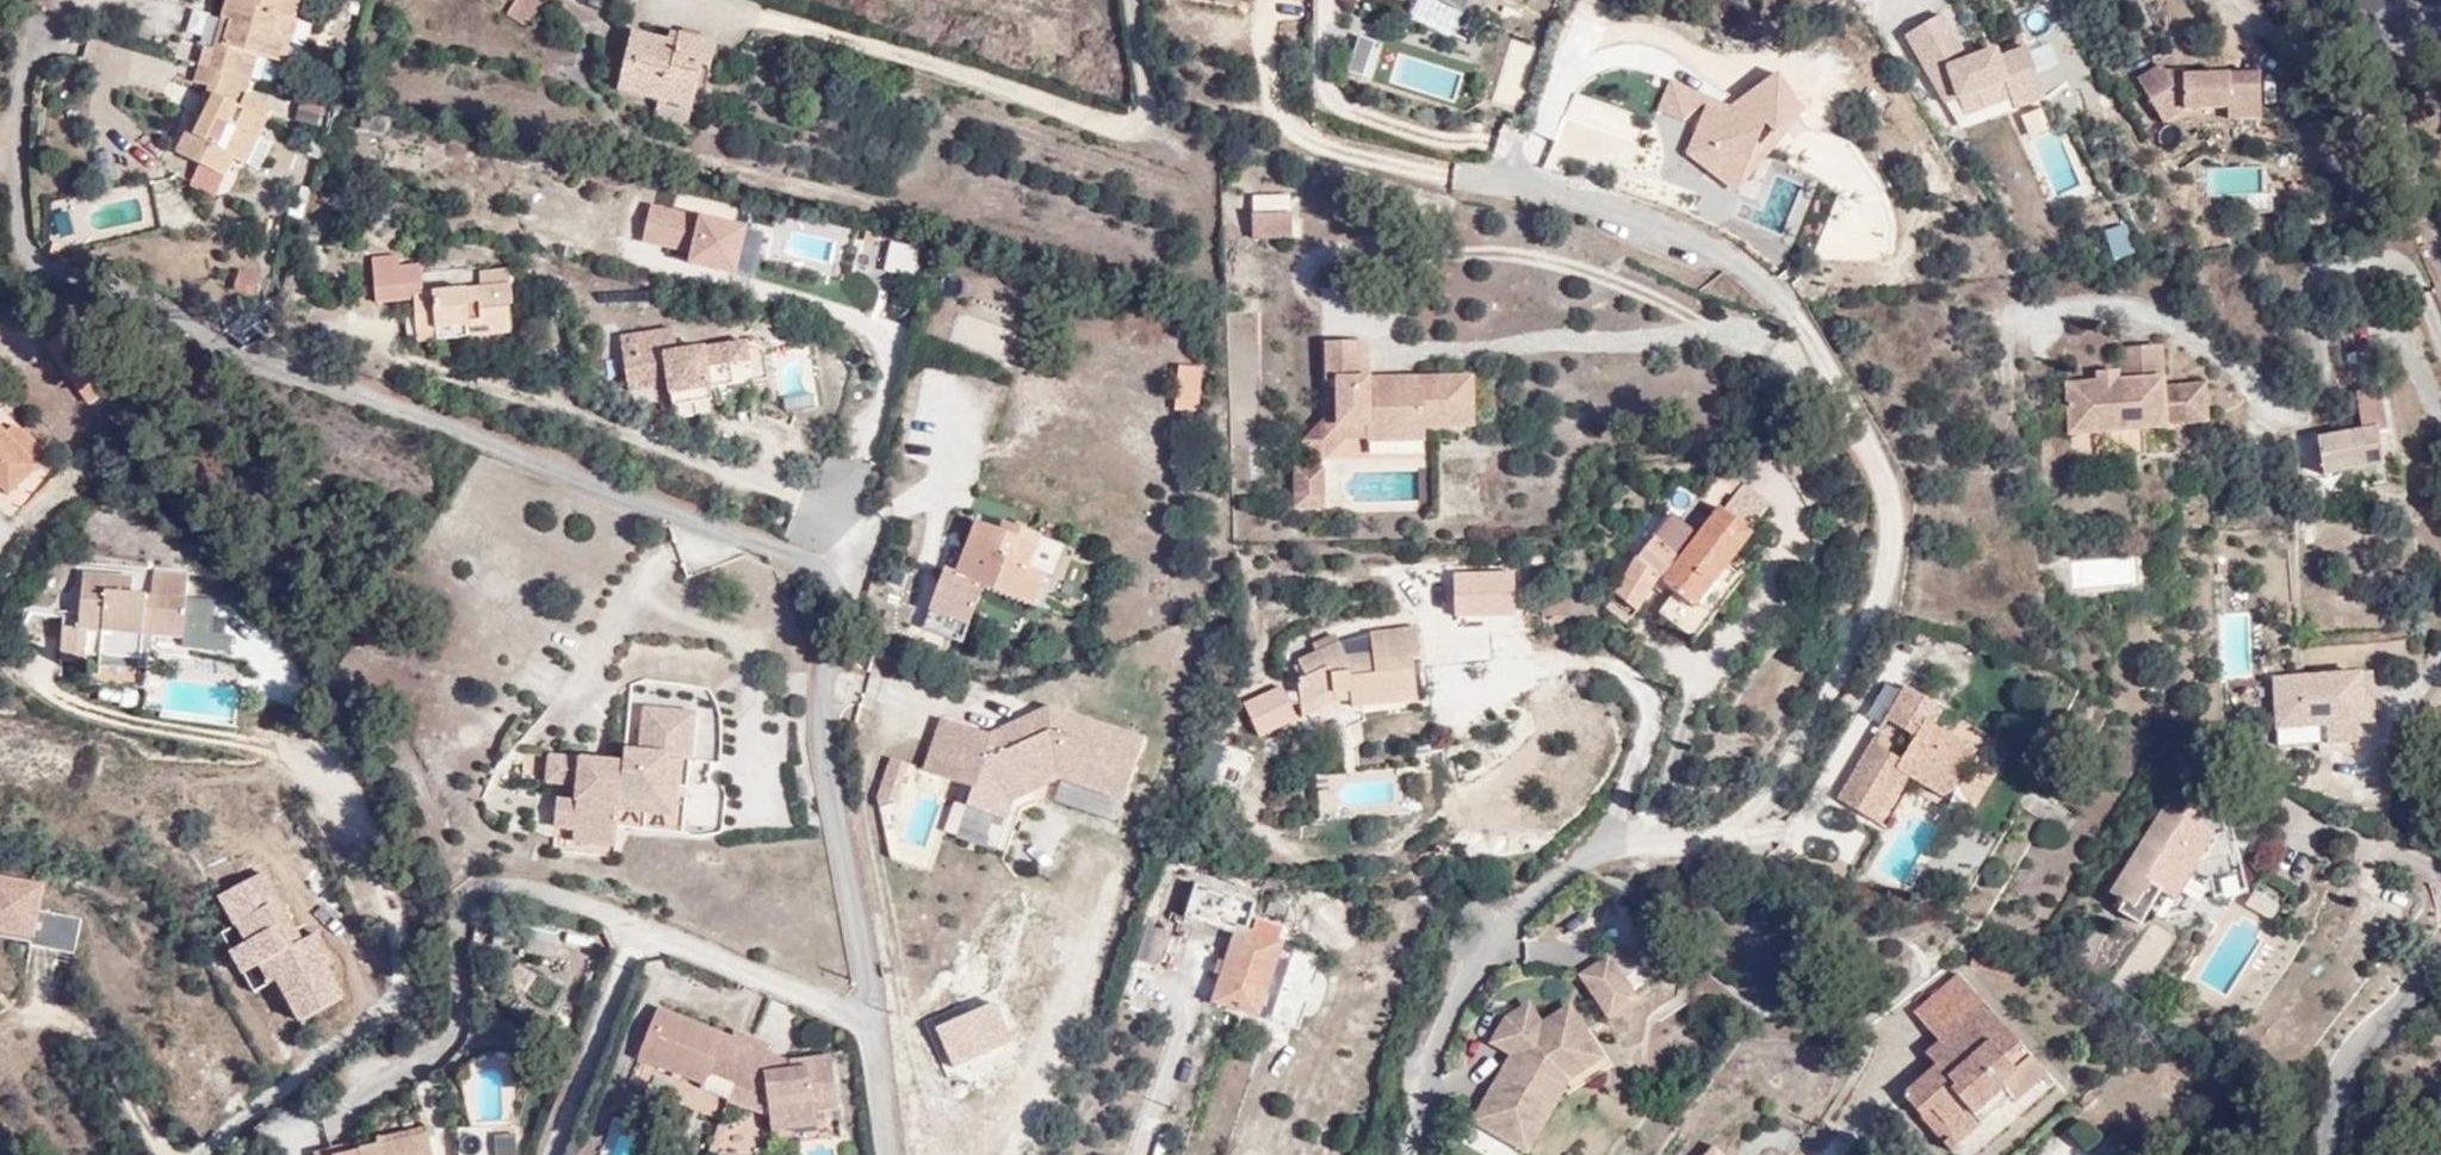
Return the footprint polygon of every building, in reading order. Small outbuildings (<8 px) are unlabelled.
[(214,51),(205,48),(194,84),(210,89),(176,155),(201,167),(191,187),(217,201),(228,180),(237,162),(260,174),(273,147),(260,142),(270,123),(268,123),(273,112),(249,98),(259,59),(289,68),(301,25),(297,24),(305,0),(230,0),(214,51)] [(530,31),(545,4),(538,0),(519,0),(509,17),(530,31)] [(1418,1),(1410,19),(1465,39),(1482,0),(1412,0),(1418,1)] [(1944,17),(1904,37),(1942,103),(1957,99),(1963,114),(2011,102),(2016,112),(2044,103),(2023,42),(1969,58),(1944,17)] [(669,41),(633,31),(618,94),(659,104),(656,117),(691,127),(705,72),(712,74),(720,43),(680,33),(680,36),(671,33),(669,41)] [(1368,77),(1375,39),(1356,36),(1349,74),(1368,77)] [(2160,64),(2135,78),(2162,119),(2183,109),(2229,111),(2229,117),(2264,120),(2262,75),(2180,77),(2180,70),(2166,71),(2160,64)] [(1729,106),(1670,81),(1656,116),(1691,134),(1684,158),(1741,191),(1761,150),(1809,116),(1780,75),(1729,106)] [(1295,195),(1252,194),(1250,235),(1294,236),(1295,195)] [(760,235),(650,203),(642,241),(691,255),(689,264),(748,278),(760,235)] [(2104,232),(2113,260),(2129,255),(2121,227),(2104,232)] [(73,249),(55,244),(52,255),(70,261),(73,249)] [(234,293),(255,296),(259,274),(238,271),(234,293)] [(483,290),(513,288),(512,273),(482,275),(483,290)] [(483,290),(415,295),(417,318),(436,316),(437,330),(468,328),(469,339),(511,336),(509,308),(514,308),(513,288),(483,290)] [(999,358),(1009,327),(955,310),(945,341),(999,358)] [(418,343),(469,339),(468,328),(437,330),(436,316),(417,318),(418,343)] [(121,385),(78,323),(47,345),(90,406),(121,385)] [(676,330),(674,331),(624,338),(622,338),(629,392),(670,386),(672,397),(674,397),(709,391),(734,388),(731,366),(728,344),(679,351),(676,330)] [(749,341),(728,344),(731,366),(753,362),(749,341)] [(1476,428),(1476,377),(1371,378),(1370,343),(1327,344),(1327,380),(1339,380),(1339,409),(1304,443),(1324,463),(1348,440),(1369,440),(1369,443),(1427,442),(1426,428),(1476,428)] [(1169,373),(1191,378),(1194,350),(1173,347),(1169,373)] [(2070,435),(2168,430),(2168,426),(2208,424),(2206,386),(2165,388),(2163,350),(2120,351),(2121,374),(2096,376),(2097,384),(2068,385),(2070,435)] [(802,353),(777,356),(780,391),(806,388),(802,353)] [(1189,398),(1191,378),(1169,373),(1166,393),(1189,398)] [(710,401),(709,391),(674,397),(676,405),(710,401)] [(2363,434),(2319,441),(2320,449),(2304,453),(2308,477),(2324,474),(2325,476),(2343,473),(2385,466),(2380,435),(2388,433),(2381,392),(2356,396),(2363,434)] [(2388,482),(2385,466),(2343,473),(2346,489),(2388,482)] [(1325,468),(1296,469),(1296,511),(1325,511),(1325,468)] [(1649,543),(1639,534),(1614,559),(1631,570),(1619,582),(1636,606),(1666,570),(1681,583),(1664,602),(1695,629),(1750,570),(1733,551),(1772,503),(1729,469),(1711,491),(1721,500),(1695,534),(1673,515),(1649,543)] [(930,600),(970,615),(984,582),(1035,599),(1048,569),(1025,559),(1036,530),(1013,522),(1010,529),(977,518),(958,568),(946,564),(930,600)] [(2070,591),(2139,585),(2136,553),(2067,559),(2070,591)] [(181,641),(183,627),(154,634),(92,572),(87,571),(85,586),(69,584),(61,648),(96,654),(92,677),(140,687),(146,664),(139,663),(145,636),(181,641)] [(154,634),(183,627),(192,579),(158,575),(154,595),(129,593),(131,577),(92,572),(154,634)] [(1589,587),(1594,602),(1607,602),(1608,587),(1589,587)] [(961,636),(970,615),(930,600),(923,620),(961,636)] [(2219,675),(2251,675),(2251,614),(2219,614),(2219,675)] [(1394,682),(1414,681),(1412,651),(1417,650),(1412,618),(1368,625),(1332,637),(1295,656),(1304,673),(1296,680),(1309,701),(1334,683),(1355,683),(1355,694),(1358,702),(1396,695),(1394,682)] [(2372,744),(2371,673),(2269,674),(2270,746),(2372,744)] [(1416,694),(1414,681),(1394,682),(1396,695),(1416,694)] [(1334,683),(1309,701),(1313,711),(1339,697),(1355,694),(1355,683),(1334,683)] [(1885,785),(1897,791),(1924,807),(1938,802),(1962,761),(1921,738),(1932,719),(1888,693),(1875,715),(1901,729),(1882,765),(1855,749),(1820,811),(1858,834),(1885,785)] [(698,709),(644,703),(637,746),(626,745),(624,756),(579,751),(575,781),(573,794),(556,793),(555,823),(573,825),(572,841),(615,845),(619,810),(677,817),(682,757),(691,759),(698,709)] [(1014,803),(1059,782),(1126,804),(1147,742),(1050,709),(990,736),(944,720),(925,773),(975,790),(969,808),(1007,822),(1014,803)] [(1901,729),(1875,715),(1855,749),(1882,765),(1901,729)] [(575,781),(579,751),(550,749),(546,778),(575,781)] [(891,805),(903,762),(888,758),(876,801),(891,805)] [(2204,787),(2174,768),(2107,885),(2125,897),(2133,884),(2166,904),(2202,845),(2218,857),(2219,817),(2197,803),(2204,787)] [(1868,840),(1897,791),(1885,785),(1858,834),(1868,840)] [(1043,828),(1038,868),(1057,871),(1062,830),(1043,828)] [(317,932),(301,940),(268,871),(216,896),(232,928),(220,934),(248,993),(273,981),(294,1025),(349,999),(317,932)] [(79,916),(42,912),(45,882),(0,877),(0,938),(75,947),(79,916)] [(1286,908),(1269,900),(1259,926),(1276,935),(1286,908)] [(1252,916),(1216,902),(1206,932),(1233,942),(1207,1015),(1262,1035),(1290,961),(1244,945),(1252,916)] [(1606,949),(1576,968),(1608,1015),(1637,995),(1606,949)] [(1917,1013),(1930,1029),(1959,1010),(2011,1081),(2037,1057),(1998,1013),(1982,1029),(1960,1003),(1975,990),(1962,975),(1917,1013)] [(1998,1013),(1975,990),(1960,1003),(1982,1029),(1998,1013)] [(1607,1054),(1567,999),(1542,1015),(1528,998),(1500,1016),(1487,1039),(1507,1052),(1469,1118),(1526,1153),(1567,1082),(1607,1054)] [(737,1030),(733,1036),(659,1008),(638,1060),(730,1097),(754,1037),(737,1030)] [(1959,1010),(1930,1029),(1940,1039),(1951,1052),(1937,1064),(1904,1097),(1923,1115),(1929,1109),(1952,1134),(1986,1105),(1988,1108),(2009,1094),(2015,1090),(2011,1081),(1959,1010)] [(230,1116),(239,1112),(234,1102),(246,1092),(253,1081),(253,1060),(243,1047),(230,1039),(214,1033),(190,1045),(179,1068),(186,1093),(202,1107),(225,1108),(230,1116)] [(730,1097),(728,1103),(771,1120),(773,1133),(820,1127),(818,1115),(840,1113),(833,1056),(789,1061),(769,1053),(773,1044),(754,1037),(730,1097)] [(1927,1052),(1937,1064),(1951,1052),(1940,1039),(1927,1052)] [(486,1092),(481,1117),(508,1121),(512,1096),(486,1092)] [(1988,1108),(1995,1116),(2014,1098),(2009,1094),(1988,1108)] [(1986,1105),(1952,1134),(1988,1108),(1986,1105)] [(1952,1134),(1943,1139),(1955,1152),(1995,1116),(1988,1108),(1952,1134)] [(1923,1115),(1943,1139),(1952,1134),(1929,1109),(1923,1115)] [(316,1153),(317,1154),(436,1154),(428,1128),(356,1150),(354,1143),(316,1153)] [(498,1131),(499,1154),(503,1154),(519,1153),(518,1130),(498,1131)] [(1709,1141),(1698,1154),(1726,1154),(1709,1141)]
